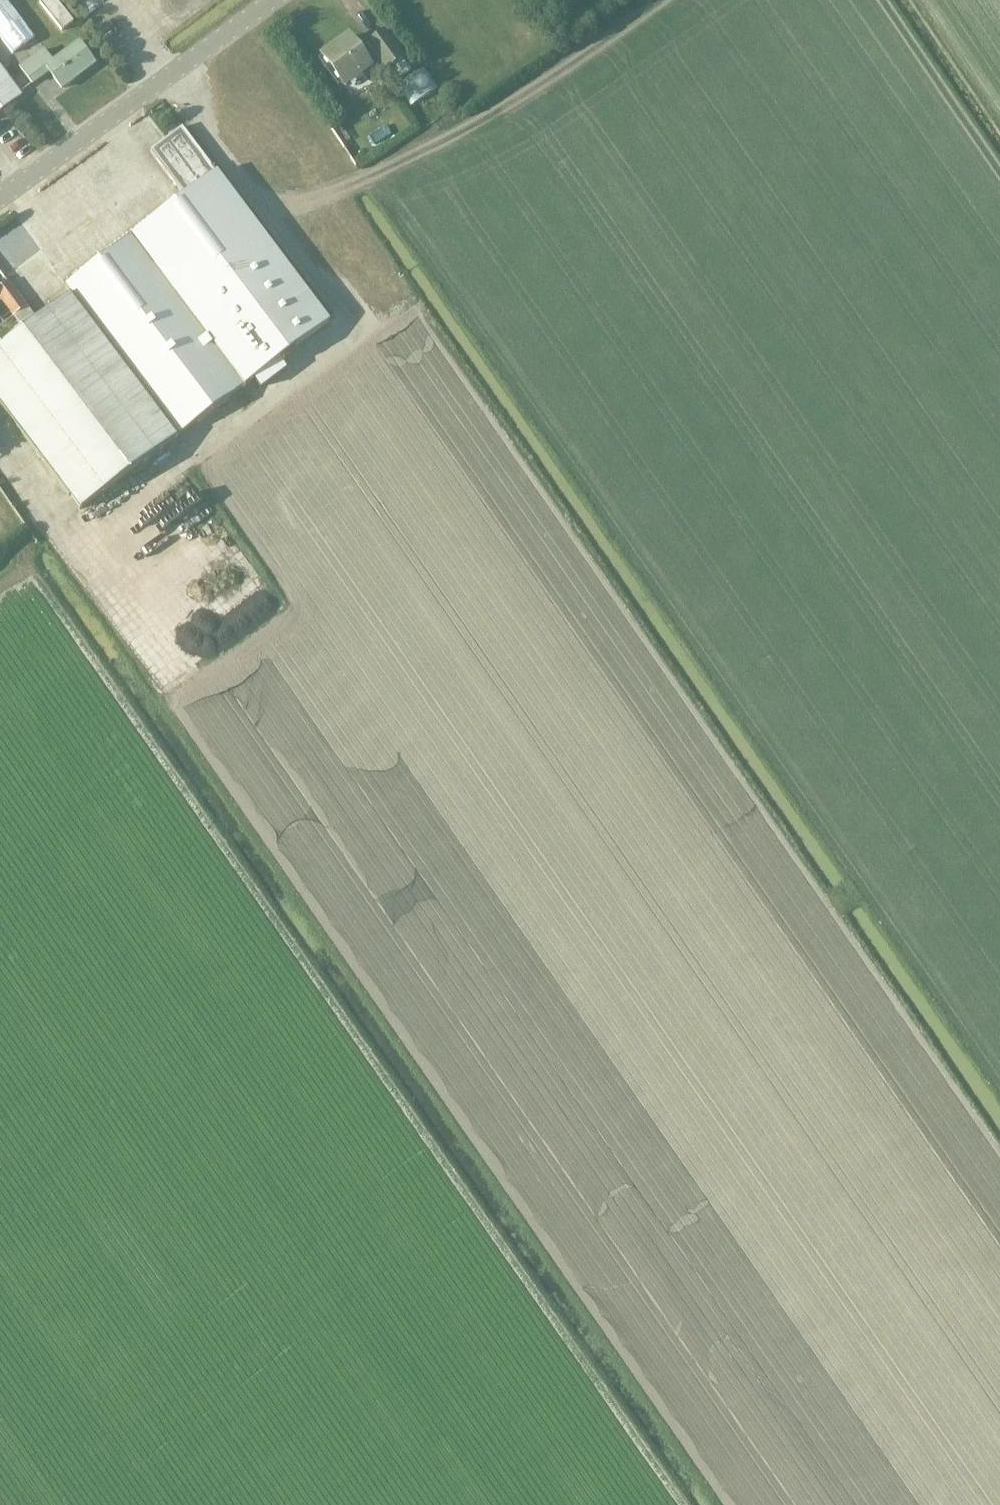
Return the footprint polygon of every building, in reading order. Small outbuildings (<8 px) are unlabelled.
[(0,1),(0,40),(10,53),(32,38),(3,0),(2,0),(0,1)] [(375,77),(400,59),(380,32),(365,43),(370,49),(360,55),(347,37),(319,57),(342,88),(369,69),(375,77)] [(93,64),(76,41),(50,61),(41,49),(17,68),(20,73),(9,81),(0,69),(0,110),(20,96),(17,92),(47,72),(60,89),(93,64)] [(20,331),(0,346),(0,410),(77,511),(252,379),(276,361),(328,322),(212,173),(180,127),(148,152),(181,196),(59,290),(65,297),(35,319),(20,331)] [(0,285),(0,304),(20,331),(35,319),(25,307),(25,306),(6,280),(0,285)] [(276,361),(252,379),(259,387),(283,369),(276,361)]
